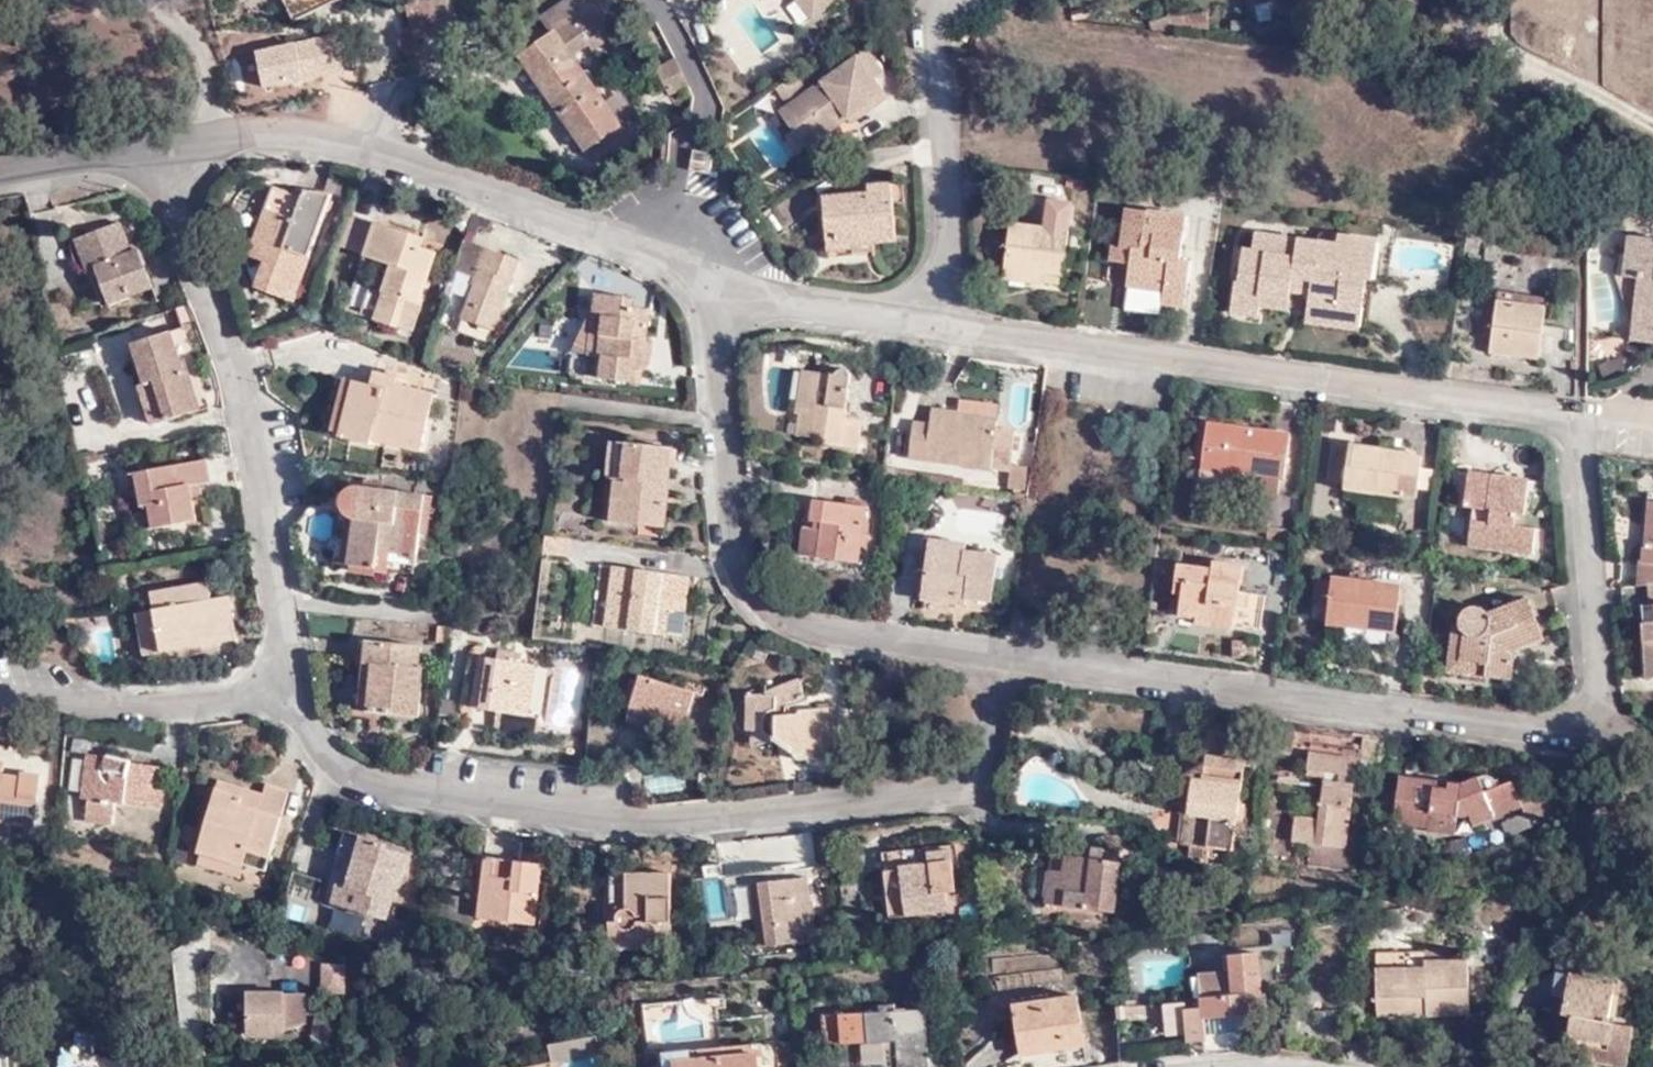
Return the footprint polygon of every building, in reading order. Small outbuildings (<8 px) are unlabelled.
[(296,21),(340,0),(285,0),(296,21)] [(593,4),(590,0),(567,0),(542,17),(553,33),(593,4)] [(812,17),(835,0),(799,0),(812,17)] [(595,3),(593,4),(553,33),(521,55),(584,150),(621,126),(572,55),(589,44),(593,50),(615,34),(595,3)] [(1175,25),(1198,28),(1194,11),(1173,12),(1175,25)] [(858,56),(874,79),(883,73),(868,50),(858,56)] [(688,83),(674,56),(659,64),(672,92),(688,83)] [(888,98),(874,79),(858,56),(788,105),(805,128),(809,125),(818,138),(839,124),(835,117),(844,111),(848,118),(866,105),(870,110),(888,98)] [(799,88),(798,95),(806,89),(796,74),(791,78),(799,88)] [(787,102),(798,95),(799,88),(791,78),(777,87),(787,102)] [(805,128),(788,105),(780,111),(805,148),(818,138),(809,125),(805,128)] [(851,122),(870,110),(866,105),(848,118),(851,122)] [(839,124),(848,118),(844,111),(835,117),(839,124)] [(1652,167),(1652,144),(1644,162),(1652,167)] [(714,153),(696,150),(691,169),(710,174),(714,153)] [(872,235),(873,241),(896,240),(891,184),(869,185),(869,194),(822,196),(827,244),(835,243),(835,249),(852,248),(851,235),(872,235)] [(252,254),(266,260),(278,265),(271,291),(295,299),(330,193),(306,188),(304,196),(275,186),(252,254)] [(1164,285),(1187,289),(1191,260),(1180,259),(1186,216),(1126,209),(1121,246),(1120,248),(1130,250),(1129,264),(1127,282),(1164,287),(1164,285)] [(412,244),(415,234),(378,221),(367,253),(395,263),(386,290),(376,317),(398,324),(406,297),(421,301),(437,252),(422,248),(412,244)] [(87,234),(101,275),(110,302),(153,286),(139,249),(130,252),(119,223),(87,234)] [(1010,223),(1005,266),(1042,271),(1063,273),(1068,230),(1010,223)] [(92,279),(101,275),(87,234),(77,237),(92,279)] [(424,237),(415,234),(412,244),(422,248),(424,237)] [(1330,315),(1341,236),(1338,235),(1337,244),(1257,234),(1255,252),(1243,252),(1240,282),(1235,282),(1231,310),(1259,315),(1260,303),(1287,307),(1291,289),(1292,277),(1310,280),(1310,292),(1307,313),(1330,315)] [(1626,234),(1624,251),(1628,251),(1635,269),(1639,270),(1637,277),(1631,320),(1639,322),(1637,340),(1652,343),(1652,238),(1626,234)] [(873,250),(873,241),(872,235),(851,235),(852,248),(852,251),(873,250)] [(1377,241),(1341,236),(1330,315),(1336,316),(1337,305),(1362,308),(1366,279),(1373,280),(1377,241)] [(519,259),(464,239),(454,269),(475,275),(460,317),(495,329),(519,259)] [(1120,248),(1121,246),(1110,244),(1110,260),(1129,264),(1130,250),(1120,248)] [(1628,251),(1624,251),(1621,276),(1637,277),(1639,270),(1635,269),(1628,251)] [(278,265),(266,260),(257,286),(271,291),(278,265)] [(1042,271),(1005,266),(1004,277),(1041,282),(1042,271)] [(1292,277),(1291,289),(1310,292),(1310,280),(1292,277)] [(376,317),(386,290),(372,285),(363,313),(376,317)] [(1184,305),(1187,289),(1164,285),(1164,287),(1164,291),(1163,302),(1184,305)] [(644,351),(645,340),(649,308),(633,306),(632,296),(597,292),(595,312),(605,313),(600,355),(604,356),(604,376),(642,382),(641,368),(649,367),(653,360),(653,352),(644,351)] [(1545,307),(1497,301),(1490,346),(1521,350),(1521,355),(1538,357),(1545,307)] [(1330,315),(1329,324),(1360,328),(1362,308),(1337,305),(1336,316),(1330,315)] [(591,354),(595,312),(591,311),(573,352),(591,354)] [(605,313),(595,312),(591,354),(600,355),(605,313)] [(1306,321),(1329,324),(1330,315),(1307,313),(1306,321)] [(1628,339),(1637,340),(1639,322),(1631,320),(1628,339)] [(196,411),(180,360),(171,332),(134,343),(146,382),(144,383),(157,422),(196,411)] [(654,341),(645,340),(644,351),(653,352),(654,341)] [(1624,370),(1620,355),(1597,362),(1600,378),(1624,370)] [(187,359),(180,360),(196,411),(202,408),(187,359)] [(808,414),(813,371),(804,369),(798,412),(801,412),(808,414)] [(836,374),(813,371),(808,414),(801,412),(799,433),(824,436),(823,444),(859,448),(862,420),(845,417),(851,375),(847,371),(844,369),(838,370),(836,374)] [(372,383),(355,379),(342,436),(372,442),(374,438),(422,448),(435,394),(396,384),(397,377),(373,371),(372,383)] [(342,436),(355,379),(344,376),(329,433),(342,436)] [(957,418),(995,422),(997,407),(960,401),(958,413),(957,418)] [(1008,471),(1009,465),(1014,435),(994,432),(995,422),(957,418),(958,413),(932,410),(930,426),(913,424),(909,457),(1008,471)] [(1243,466),(1243,472),(1262,475),(1281,476),(1285,477),(1290,434),(1208,422),(1203,459),(1243,466)] [(1382,439),(1381,448),(1394,451),(1395,441),(1382,439)] [(1394,451),(1381,448),(1333,441),(1328,479),(1345,481),(1344,487),(1400,495),(1402,493),(1417,494),(1422,457),(1405,454),(1406,452),(1394,451)] [(620,442),(615,498),(625,498),(623,522),(666,525),(667,503),(662,502),(663,477),(670,477),(673,446),(620,442)] [(190,486),(203,483),(210,481),(207,458),(142,472),(144,485),(137,486),(141,514),(133,516),(135,531),(196,518),(192,498),(190,486)] [(1202,467),(1234,471),(1243,472),(1243,466),(1203,459),(1202,467)] [(1025,467),(1009,465),(1008,471),(1006,487),(1023,489),(1025,467)] [(1232,488),(1234,471),(1202,467),(1199,483),(1232,488)] [(1491,482),(1492,474),(1469,470),(1463,505),(1490,509),(1488,522),(1472,520),(1469,544),(1532,554),(1535,527),(1515,525),(1516,514),(1523,514),(1526,494),(1511,492),(1512,485),(1491,482)] [(144,485),(142,472),(135,473),(137,486),(144,485)] [(1529,479),(1492,474),(1491,482),(1512,485),(1511,492),(1526,494),(1529,479)] [(1281,476),(1262,475),(1261,492),(1278,494),(1281,476)] [(204,496),(203,483),(190,486),(192,498),(204,496)] [(445,518),(447,497),(354,486),(349,488),(346,492),(343,496),(343,504),(346,511),(355,516),(349,563),(390,568),(390,565),(416,568),(423,514),(445,518)] [(625,498),(615,498),(613,521),(623,522),(625,498)] [(809,528),(807,527),(804,556),(855,562),(856,552),(863,552),(866,523),(860,522),(862,506),(810,500),(807,522),(809,522),(809,528)] [(1288,536),(1289,529),(1268,526),(1267,534),(1288,536)] [(804,556),(807,527),(798,527),(795,555),(804,556)] [(928,546),(965,552),(966,544),(929,539),(928,546)] [(1639,587),(1650,586),(1652,585),(1652,542),(1646,542),(1644,541),(1643,560),(1640,560),(1639,587)] [(998,557),(965,552),(928,546),(921,598),(958,604),(960,594),(967,595),(992,600),(998,557)] [(1193,621),(1229,626),(1228,627),(1261,632),(1266,598),(1261,595),(1237,591),(1241,568),(1210,564),(1209,572),(1174,567),(1172,585),(1181,586),(1180,595),(1177,612),(1194,614),(1193,621)] [(685,610),(689,575),(616,566),(608,626),(664,633),(667,608),(685,610)] [(1331,577),(1329,600),(1327,621),(1396,630),(1401,585),(1371,582),(1370,574),(1351,572),(1351,579),(1331,576),(1331,577)] [(1312,597),(1329,600),(1331,577),(1313,576),(1312,597)] [(237,639),(228,595),(212,599),(209,582),(151,594),(154,609),(136,613),(144,654),(164,651),(164,647),(189,642),(190,651),(220,644),(220,642),(237,639)] [(1170,594),(1180,595),(1181,586),(1172,585),(1170,594)] [(1650,586),(1651,605),(1643,605),(1646,668),(1652,668),(1652,585),(1650,586)] [(966,604),(967,595),(960,594),(958,604),(966,604)] [(1487,663),(1487,676),(1511,679),(1513,661),(1509,659),(1511,651),(1542,638),(1528,598),(1487,614),(1482,608),(1474,606),(1465,610),(1462,614),(1459,618),(1459,625),(1463,634),(1463,659),(1487,663)] [(1448,672),(1487,676),(1487,663),(1463,659),(1463,634),(1459,625),(1453,626),(1448,672)] [(368,641),(366,662),(374,663),(371,706),(370,711),(418,715),(423,666),(419,666),(421,646),(368,641)] [(498,709),(528,714),(535,663),(482,655),(474,705),(498,709)] [(374,663),(366,662),(362,705),(371,706),(374,663)] [(630,708),(685,725),(696,691),(704,693),(706,686),(689,681),(685,689),(640,676),(630,708)] [(791,729),(789,749),(800,757),(839,754),(836,705),(803,709),(803,712),(791,713),(788,699),(805,694),(802,682),(777,688),(777,694),(767,694),(755,712),(761,713),(755,728),(755,743),(776,739),(784,729),(791,729)] [(726,708),(729,685),(721,684),(718,707),(726,708)] [(755,712),(767,694),(748,694),(747,728),(755,728),(761,713),(755,712)] [(682,736),(685,725),(630,708),(627,719),(682,736)] [(527,720),(528,714),(498,709),(496,727),(537,733),(540,721),(527,720)] [(1242,727),(1198,722),(1195,753),(1238,759),(1242,727)] [(776,739),(789,749),(791,729),(784,729),(776,739)] [(105,769),(106,755),(89,752),(82,796),(90,796),(94,768),(105,769)] [(1343,871),(1356,758),(1310,753),(1307,775),(1326,778),(1321,819),(1296,816),(1293,841),(1306,842),(1304,854),(1307,855),(1305,866),(1343,871)] [(167,767),(106,755),(105,769),(94,768),(90,796),(87,820),(115,824),(119,801),(162,807),(167,767)] [(1205,847),(1204,858),(1229,861),(1242,761),(1203,756),(1200,780),(1189,778),(1186,814),(1188,815),(1185,844),(1188,845),(1205,847)] [(35,824),(41,774),(22,772),(21,777),(0,774),(0,821),(35,824)] [(1429,808),(1428,822),(1427,828),(1455,830),(1457,816),(1466,816),(1469,814),(1475,825),(1522,805),(1512,782),(1498,787),(1490,775),(1485,774),(1464,784),(1450,782),(1449,789),(1436,788),(1436,781),(1400,776),(1397,804),(1429,808)] [(221,779),(217,790),(242,798),(241,806),(259,812),(265,794),(221,779)] [(1449,789),(1450,782),(1436,781),(1436,788),(1449,789)] [(199,850),(202,851),(242,863),(264,870),(289,792),(267,785),(265,794),(259,812),(241,806),(242,798),(217,790),(199,850)] [(1395,818),(1428,822),(1429,808),(1397,804),(1395,818)] [(361,838),(356,857),(352,874),(354,875),(351,886),(339,883),(334,903),(385,917),(404,855),(385,849),(385,845),(361,838)] [(1203,864),(1204,858),(1205,847),(1188,845),(1186,862),(1203,864)] [(920,852),(919,848),(884,852),(890,916),(950,909),(949,891),(957,890),(953,849),(920,852)] [(242,863),(202,851),(198,864),(238,878),(242,863)] [(352,874),(356,857),(348,854),(339,883),(351,886),(354,875),(352,874)] [(1064,871),(1059,906),(1114,913),(1120,862),(1066,855),(1064,871)] [(491,898),(496,857),(485,856),(481,897),(491,898)] [(541,863),(496,857),(491,898),(481,897),(478,918),(533,925),(541,863)] [(1043,904),(1059,906),(1064,871),(1048,868),(1043,904)] [(671,947),(671,873),(610,874),(610,948),(671,947)] [(808,876),(754,882),(762,946),(816,939),(808,876)] [(261,908),(275,913),(279,900),(265,895),(261,908)] [(1427,960),(1445,960),(1445,947),(1427,946),(1426,952),(1376,953),(1376,968),(1427,968),(1427,960)] [(1264,1010),(1257,953),(1231,955),(1233,970),(1203,973),(1204,1007),(1187,1010),(1190,1040),(1206,1038),(1205,1016),(1264,1010)] [(1424,1002),(1425,1012),(1469,1011),(1469,959),(1445,960),(1427,960),(1427,968),(1376,968),(1376,1008),(1405,1008),(1406,1001),(1424,1002)] [(1566,1013),(1573,1015),(1578,1016),(1576,1025),(1571,1024),(1567,1050),(1588,1053),(1586,1059),(1625,1066),(1632,1028),(1611,1024),(1619,982),(1572,974),(1566,1013)] [(305,990),(248,991),(248,1031),(275,1031),(306,1021),(305,990)] [(1048,1040),(1049,1050),(1083,1045),(1077,996),(1015,1005),(1020,1043),(1048,1040)] [(1376,1012),(1425,1012),(1424,1002),(1406,1001),(1405,1008),(1376,1008),(1376,1012)] [(897,1058),(904,1058),(903,1066),(917,1066),(929,1066),(925,1007),(867,1012),(869,1042),(882,1042),(884,1066),(896,1066),(897,1058)] [(841,1043),(869,1042),(867,1012),(839,1015),(841,1043)] [(336,1019),(313,1018),(312,1042),(334,1043),(336,1019)] [(1022,1054),(1049,1050),(1048,1040),(1020,1043),(1022,1054)] [(756,1055),(678,1061),(678,1066),(759,1066),(756,1055)]
